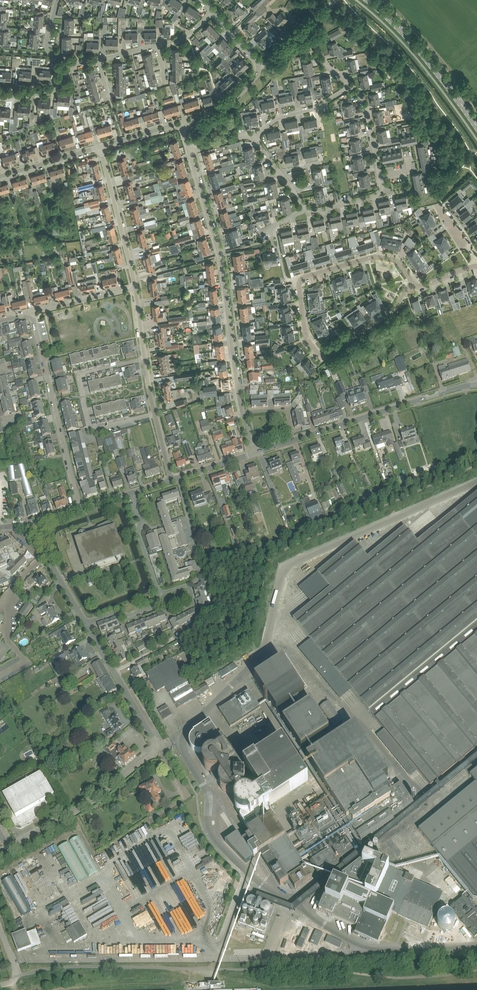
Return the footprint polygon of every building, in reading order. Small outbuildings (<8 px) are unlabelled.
[(94,6),(94,7),(96,7),(97,3),(100,4),(99,10),(100,11),(99,17),(102,17),(103,11),(105,2),(102,1),(102,0),(95,0),(94,6)] [(152,8),(154,9),(155,4),(159,5),(159,4),(160,4),(160,5),(162,5),(163,0),(154,0),(152,8)] [(162,5),(166,6),(165,6),(166,7),(166,8),(169,10),(170,10),(171,10),(177,0),(170,0),(169,0),(168,0),(163,0),(162,5)] [(171,10),(173,11),(174,9),(177,11),(182,3),(177,0),(171,10)] [(255,10),(256,8),(265,1),(265,0),(258,0),(252,6),(255,10)] [(256,8),(262,14),(267,10),(267,6),(266,5),(268,4),(272,0),(271,0),(265,0),(265,1),(256,8)] [(237,4),(233,7),(230,10),(238,18),(239,17),(241,19),(249,12),(245,9),(243,10),(237,4)] [(186,18),(188,19),(194,9),(189,5),(186,10),(184,13),(188,15),(186,18)] [(6,18),(9,18),(9,12),(6,12),(7,8),(0,8),(0,18),(6,18)] [(256,20),(262,14),(256,8),(255,10),(253,12),(254,13),(252,16),(244,22),(247,25),(243,28),(251,36),(258,30),(252,24),(256,20)] [(194,9),(188,19),(187,21),(189,22),(192,18),(195,20),(200,12),(194,9)] [(31,20),(43,21),(44,15),(41,14),(41,11),(35,11),(34,17),(36,17),(35,20),(31,20)] [(268,18),(272,22),(275,26),(278,23),(281,26),(288,19),(282,13),(277,17),(273,13),(268,18)] [(103,24),(103,28),(103,33),(107,33),(107,24),(108,19),(109,19),(109,21),(113,21),(113,17),(111,17),(107,17),(104,17),(103,24)] [(0,26),(0,27),(12,28),(12,27),(7,27),(7,21),(6,21),(6,18),(0,18),(0,24),(0,26)] [(33,29),(33,30),(40,30),(40,27),(43,27),(43,21),(31,20),(30,25),(31,26),(33,27),(32,29),(33,29)] [(163,27),(163,31),(163,36),(171,35),(171,28),(175,28),(174,26),(173,25),(171,24),(165,24),(165,27),(163,27)] [(202,27),(199,30),(201,32),(202,32),(205,35),(207,37),(215,29),(210,24),(204,29),(202,27)] [(1,36),(11,37),(12,28),(0,27),(0,32),(1,32),(1,36)] [(266,28),(260,34),(256,37),(256,38),(258,37),(260,39),(256,42),(263,49),(270,42),(266,38),(270,33),(266,28)] [(207,37),(205,39),(209,43),(209,44),(211,41),(212,42),(214,39),(216,38),(220,34),(215,29),(207,37)] [(338,29),(329,34),(332,39),(341,34),(338,29)] [(31,32),(30,38),(38,39),(38,35),(39,36),(40,30),(33,30),(33,32),(31,32)] [(87,41),(87,50),(93,50),(94,36),(88,36),(88,33),(84,33),(84,37),(83,37),(82,41),(87,41)] [(11,37),(1,36),(0,42),(3,42),(2,47),(11,48),(11,40),(11,37)] [(200,41),(196,37),(193,41),(196,44),(197,46),(204,39),(203,38),(200,41)] [(38,42),(38,39),(30,38),(30,44),(28,44),(28,48),(39,48),(39,42),(38,42)] [(201,56),(200,57),(206,64),(211,60),(207,55),(214,49),(214,48),(215,47),(219,51),(222,49),(228,43),(223,38),(218,44),(216,42),(211,46),(204,53),(201,56)] [(336,42),(333,43),(328,44),(330,54),(338,53),(336,42)] [(202,50),(198,53),(201,56),(204,53),(211,46),(209,44),(209,43),(202,50)] [(222,58),(215,65),(218,67),(220,65),(223,62),(225,60),(230,55),(228,53),(229,52),(233,48),(228,43),(222,49),(219,51),(218,53),(222,58)] [(144,56),(146,62),(154,59),(152,53),(144,56)] [(40,78),(46,78),(46,66),(41,66),(41,58),(37,57),(37,67),(40,67),(40,78)] [(235,61),(238,63),(244,70),(249,65),(241,57),(238,59),(235,61)] [(311,57),(302,59),(303,64),(304,67),(304,69),(313,67),(312,65),(312,61),(311,61),(310,57),(311,57)] [(145,68),(155,65),(154,59),(146,62),(147,67),(145,68)] [(354,59),(352,59),(347,60),(349,71),(356,69),(354,59)] [(226,80),(225,80),(231,85),(236,81),(228,73),(230,71),(228,68),(223,62),(220,65),(227,72),(223,77),(226,80)] [(239,75),(244,70),(238,63),(235,66),(234,65),(231,67),(239,75)] [(145,68),(147,74),(155,71),(153,66),(155,65),(145,68)] [(313,67),(304,69),(306,75),(309,74),(314,73),(313,67)] [(86,71),(88,77),(96,75),(94,69),(86,71)] [(295,77),(295,78),(296,80),(302,79),(304,79),(304,78),(303,75),(297,77),(296,72),(298,72),(297,70),(294,71),(295,77)] [(147,74),(148,80),(156,77),(155,71),(147,74)] [(367,74),(364,75),(359,76),(362,87),(369,86),(367,74)] [(86,78),(87,83),(98,80),(96,75),(88,77),(86,78)] [(313,86),(316,86),(315,80),(320,78),(319,75),(311,77),(313,86)] [(322,78),(323,84),(331,83),(330,76),(322,78)] [(158,83),(156,77),(148,80),(150,86),(158,83)] [(308,92),(305,93),(307,101),(313,100),(313,99),(316,98),(314,93),(313,86),(311,77),(308,78),(304,78),(304,79),(302,79),(303,84),(308,83),(309,87),(308,92)] [(226,90),(231,85),(225,80),(223,82),(220,79),(215,83),(218,90),(222,89),(221,86),(226,90)] [(295,95),(299,94),(297,86),(300,86),(299,83),(302,82),(302,79),(296,80),(293,81),(295,95)] [(87,83),(89,89),(97,87),(95,81),(98,80),(87,83)] [(295,95),(293,81),(289,82),(292,93),(289,94),(288,92),(285,92),(288,104),(291,104),(291,103),(294,102),(293,95),(295,95)] [(382,82),(371,84),(372,90),(383,88),(383,87),(385,87),(384,82),(382,82)] [(333,89),(331,83),(323,84),(324,91),(333,89)] [(89,89),(91,95),(99,93),(97,87),(89,89)] [(285,91),(279,93),(281,105),(288,104),(285,92),(285,91)] [(101,98),(99,93),(91,95),(92,101),(101,98)] [(206,93),(202,94),(204,100),(205,105),(213,103),(212,98),(211,97),(210,93),(207,94),(206,93)] [(378,93),(375,94),(370,95),(372,105),(380,103),(378,93)] [(263,111),(270,110),(268,101),(264,102),(263,98),(258,100),(259,106),(262,105),(263,111)] [(191,101),(193,109),(201,106),(198,99),(191,101)] [(45,100),(44,112),(50,113),(50,114),(53,114),(54,108),(50,108),(51,100),(45,100)] [(268,101),(270,110),(276,108),(274,100),(268,101)] [(342,110),(344,110),(355,108),(355,105),(353,106),(352,100),(349,100),(345,101),(340,102),(341,105),(341,106),(341,110),(342,110)] [(186,111),(193,109),(191,101),(184,103),(186,111)] [(171,107),(173,114),(181,112),(178,105),(171,107)] [(154,107),(150,108),(153,120),(160,118),(159,114),(158,111),(155,112),(154,107)] [(166,117),(173,114),(171,107),(164,109),(166,117)] [(147,114),(144,115),(145,118),(146,123),(153,120),(150,108),(146,109),(147,114)] [(355,110),(355,108),(344,110),(345,115),(343,115),(344,119),(350,117),(350,114),(355,113),(354,110),(355,110)] [(94,127),(90,113),(88,109),(86,110),(88,116),(87,116),(90,128),(94,127)] [(130,116),(134,126),(141,124),(139,117),(134,118),(132,113),(134,112),(133,109),(129,110),(130,116)] [(257,110),(250,112),(251,114),(253,123),(259,122),(257,110)] [(376,124),(378,123),(379,125),(382,124),(382,122),(384,122),(382,111),(374,112),(376,124)] [(247,124),(253,123),(251,114),(245,116),(247,124)] [(127,128),(134,126),(130,116),(127,116),(128,119),(125,120),(123,115),(119,117),(122,127),(126,126),(127,128)] [(348,122),(349,127),(361,125),(360,123),(359,123),(358,120),(355,121),(354,118),(344,120),(344,123),(348,122)] [(310,120),(312,129),(319,127),(317,119),(310,120)] [(291,121),(293,130),(299,128),(298,120),(291,121)] [(306,130),(312,129),(310,120),(304,122),(306,130)] [(287,131),(293,130),(291,121),(285,123),(287,131)] [(9,132),(13,131),(14,123),(10,123),(9,131),(4,130),(3,134),(9,132)] [(104,127),(106,134),(113,132),(111,125),(104,127)] [(361,127),(361,125),(349,127),(347,128),(348,133),(347,133),(347,136),(352,135),(357,134),(356,131),(360,131),(360,128),(361,127)] [(100,136),(106,134),(104,127),(98,129),(100,136)] [(78,132),(81,142),(87,140),(84,128),(78,130),(78,132)] [(274,131),(276,140),(282,138),(280,130),(274,131)] [(380,142),(385,141),(388,140),(386,130),(378,131),(380,142)] [(85,133),(87,140),(94,138),(93,133),(92,131),(85,133)] [(269,141),(276,140),(274,131),(268,133),(269,141)] [(66,138),(68,146),(75,144),(73,136),(66,138)] [(350,140),(351,145),(362,143),(362,141),(360,141),(360,138),(355,139),(354,136),(347,137),(348,141),(350,140)] [(62,148),(68,146),(66,138),(60,140),(62,148)] [(280,145),(277,146),(277,149),(282,148),(285,148),(287,147),(285,139),(282,140),(284,147),(281,148),(280,145)] [(41,146),(43,153),(50,151),(47,144),(46,140),(43,141),(44,145),(41,146)] [(418,146),(419,151),(428,149),(427,144),(429,144),(428,140),(421,141),(422,145),(418,146)] [(47,144),(50,151),(56,149),(54,141),(47,144)] [(171,143),(173,150),(180,148),(178,141),(171,143)] [(311,150),(312,159),(319,157),(318,152),(320,152),(324,152),(322,143),(319,143),(320,149),(311,150)] [(363,145),(362,143),(351,145),(352,148),(349,149),(350,154),(356,153),(356,150),(362,149),(361,146),(363,145)] [(28,149),(31,157),(37,155),(35,147),(32,148),(31,145),(27,146),(28,149)] [(244,149),(246,155),(254,153),(253,147),(244,149)] [(182,155),(180,148),(173,150),(175,156),(182,155)] [(286,156),(285,148),(282,148),(283,151),(276,152),(277,155),(278,155),(279,158),(286,156),(287,165),(294,163),(292,154),(286,156)] [(31,157),(28,149),(21,151),(23,159),(31,157)] [(204,154),(206,161),(217,158),(216,152),(215,151),(204,154)] [(9,155),(12,163),(18,161),(16,153),(9,155)] [(247,161),(237,163),(238,166),(243,165),(246,165),(247,164),(256,162),(249,164),(248,161),(255,160),(254,153),(246,155),(247,161)] [(292,154),(294,163),(300,162),(298,153),(292,154)] [(353,158),(354,163),(365,161),(364,159),(363,159),(362,156),(357,157),(357,154),(350,155),(351,158),(353,158)] [(5,165),(12,163),(9,155),(3,157),(5,165)] [(123,160),(119,161),(120,167),(127,166),(126,161),(126,160),(127,159),(126,156),(122,157),(123,160)] [(217,158),(206,161),(208,168),(214,166),(213,163),(218,161),(217,161),(221,160),(220,157),(217,158)] [(177,162),(179,169),(185,167),(183,160),(177,162)] [(365,163),(365,161),(354,163),(351,164),(352,169),(353,169),(353,172),(360,170),(364,169),(364,167),(364,166),(364,163),(365,163)] [(88,173),(93,172),(99,170),(97,163),(95,164),(94,163),(90,164),(91,167),(87,168),(88,173)] [(257,163),(247,164),(248,168),(249,167),(250,174),(251,173),(255,173),(264,171),(262,164),(256,166),(256,163),(257,163)] [(127,166),(120,167),(122,174),(126,173),(127,175),(127,176),(129,175),(130,178),(134,177),(141,175),(143,174),(142,172),(141,172),(138,172),(134,174),(131,174),(130,172),(129,172),(128,170),(133,169),(132,167),(132,165),(127,166)] [(57,169),(59,176),(66,174),(64,167),(57,169)] [(187,174),(185,167),(179,169),(176,170),(178,177),(187,174)] [(314,170),(315,176),(323,175),(322,168),(314,170)] [(59,176),(57,169),(50,171),(52,178),(55,177),(56,180),(60,179),(59,176)] [(101,177),(99,170),(93,172),(95,180),(98,179),(98,178),(101,177)] [(214,172),(209,174),(211,180),(224,177),(222,171),(221,172),(216,173),(216,172),(214,172)] [(255,176),(253,177),(254,179),(265,177),(264,171),(255,173),(255,176)] [(413,174),(414,179),(423,177),(430,176),(429,171),(423,172),(423,174),(426,173),(426,174),(422,175),(422,172),(413,174)] [(38,175),(40,181),(47,179),(49,186),(50,186),(51,189),(52,188),(50,179),(47,179),(45,172),(38,175)] [(355,173),(354,173),(354,176),(359,175),(360,180),(371,178),(370,176),(369,176),(368,173),(361,174),(360,172),(355,173)] [(39,192),(41,191),(43,191),(42,188),(40,181),(38,175),(31,177),(34,184),(37,183),(39,192)] [(224,177),(211,180),(213,187),(218,186),(220,185),(219,182),(226,180),(230,179),(230,178),(229,177),(229,175),(225,177),(225,176),(224,177)] [(325,181),(323,175),(315,176),(316,183),(325,181)] [(161,181),(162,185),(168,183),(168,182),(178,180),(176,176),(174,177),(170,178),(161,181)] [(20,180),(22,187),(23,192),(28,190),(30,195),(34,194),(32,187),(29,188),(29,185),(27,178),(20,180)] [(361,185),(359,185),(360,189),(366,188),(365,185),(370,184),(370,181),(371,180),(371,178),(360,180),(361,185)] [(15,189),(22,187),(20,180),(13,182),(15,189)] [(129,184),(125,185),(126,192),(134,190),(132,183),(133,183),(133,180),(130,180),(128,181),(129,184)] [(179,183),(178,180),(168,182),(168,183),(162,185),(161,185),(162,188),(172,185),(172,186),(179,183)] [(180,183),(181,189),(191,186),(189,180),(184,181),(182,182),(180,183)] [(461,187),(464,190),(471,184),(472,183),(469,180),(461,187)] [(271,182),(264,183),(265,187),(267,186),(268,190),(277,188),(276,181),(271,182)] [(149,193),(144,195),(145,200),(150,198),(162,195),(160,189),(159,186),(159,185),(158,183),(154,184),(154,187),(155,189),(156,191),(149,193)] [(1,186),(3,192),(10,190),(8,184),(1,186)] [(94,186),(92,187),(94,194),(97,193),(105,191),(103,184),(100,185),(100,184),(96,185),(96,186),(94,187),(94,186)] [(221,191),(215,193),(217,200),(227,197),(232,196),(231,193),(230,193),(229,190),(237,188),(235,184),(220,188),(221,191)] [(178,197),(176,198),(177,201),(178,201),(187,198),(186,195),(193,193),(191,186),(181,189),(177,190),(176,191),(178,197)] [(315,189),(316,196),(324,194),(323,187),(315,189)] [(142,193),(140,188),(138,189),(137,189),(134,190),(126,192),(128,198),(132,197),(133,200),(137,199),(136,196),(142,195),(142,193)] [(268,190),(266,190),(266,194),(267,196),(267,197),(274,196),(279,195),(277,188),(268,190)] [(94,194),(95,198),(95,199),(99,197),(100,201),(104,200),(104,199),(106,198),(105,191),(97,193),(94,194)] [(461,192),(450,201),(452,204),(452,205),(452,206),(454,208),(455,208),(464,201),(461,199),(464,196),(461,192)] [(328,193),(324,194),(316,196),(317,202),(329,199),(328,193)] [(225,205),(226,208),(233,206),(232,203),(229,203),(227,197),(217,200),(219,207),(225,205)] [(187,198),(178,201),(179,204),(185,202),(187,209),(197,206),(195,199),(188,201),(187,198)] [(282,203),(279,204),(279,207),(290,205),(289,198),(284,199),(281,199),(282,203)] [(466,209),(461,213),(462,215),(461,216),(462,217),(461,218),(463,220),(464,220),(465,221),(472,215),(470,212),(471,211),(472,211),(472,210),(472,209),(472,208),(471,207),(472,205),(472,204),(475,202),(472,199),(468,203),(464,206),(466,209)] [(75,207),(75,210),(99,204),(98,200),(90,202),(89,201),(84,203),(85,205),(75,207)] [(387,214),(386,211),(384,201),(379,202),(381,212),(381,215),(387,214)] [(99,204),(75,210),(76,215),(86,212),(86,211),(100,207),(99,204)] [(131,209),(133,216),(140,214),(147,212),(148,212),(147,207),(144,209),(143,205),(139,206),(138,204),(134,205),(135,208),(131,209)] [(101,206),(103,214),(110,212),(108,205),(105,206),(105,205),(101,206)] [(290,205),(279,207),(280,210),(283,209),(283,213),(284,213),(292,211),(290,205)] [(187,209),(184,210),(186,216),(188,215),(188,216),(189,215),(194,214),(199,213),(197,206),(187,209)] [(423,219),(424,222),(434,217),(433,216),(432,215),(431,215),(430,212),(424,215),(420,207),(419,207),(415,211),(420,221),(423,219)] [(261,210),(264,221),(271,219),(268,208),(261,210)] [(364,216),(361,217),(364,231),(367,231),(366,225),(366,223),(365,220),(371,219),(370,219),(368,209),(363,210),(364,215),(364,216)] [(221,212),(223,219),(237,215),(236,212),(229,214),(228,211),(228,210),(227,211),(221,212)] [(258,223),(264,221),(261,210),(262,213),(259,214),(258,211),(255,211),(256,214),(258,223)] [(150,211),(148,212),(147,212),(140,214),(133,216),(134,222),(138,221),(139,224),(143,223),(142,220),(141,220),(141,218),(145,217),(144,215),(147,214),(151,213),(150,211)] [(357,211),(352,212),(354,223),(359,222),(360,224),(360,226),(361,228),(363,228),(364,231),(361,217),(358,217),(358,216),(357,211)] [(94,224),(95,227),(106,224),(106,222),(109,221),(109,220),(112,219),(110,212),(103,214),(101,215),(102,220),(103,222),(97,223),(94,224)] [(352,212),(346,213),(347,218),(348,218),(349,223),(349,224),(349,225),(349,227),(355,225),(354,224),(354,223),(352,212)] [(237,215),(223,219),(225,226),(230,225),(231,227),(241,224),(240,221),(234,222),(234,220),(241,218),(240,214),(237,215)] [(331,217),(330,217),(332,228),(333,230),(338,229),(337,226),(335,216),(334,216),(334,215),(330,216),(331,217)] [(423,226),(429,236),(434,233),(430,226),(436,223),(434,220),(434,219),(434,218),(434,217),(424,222),(426,225),(423,226)] [(192,224),(191,224),(192,228),(194,228),(202,225),(200,218),(196,220),(191,221),(192,224)] [(95,227),(94,227),(95,231),(103,229),(105,236),(115,233),(114,226),(111,227),(111,226),(107,227),(106,224),(95,227)] [(194,228),(192,228),(194,234),(195,235),(198,234),(199,234),(200,233),(204,232),(202,225),(194,228)] [(227,232),(229,239),(240,235),(237,227),(231,229),(231,230),(227,232)] [(137,233),(139,240),(146,238),(144,232),(145,231),(145,229),(140,230),(141,232),(137,233)] [(371,241),(365,243),(367,250),(369,249),(373,249),(376,248),(375,248),(374,243),(377,242),(377,240),(374,232),(374,230),(370,231),(371,236),(371,241)] [(283,240),(280,240),(283,254),(286,254),(284,245),(289,244),(289,241),(287,231),(281,232),(283,240)] [(117,240),(115,233),(109,235),(111,243),(115,242),(114,241),(117,240)] [(436,248),(439,246),(448,240),(447,239),(446,239),(445,238),(443,236),(438,239),(434,233),(429,236),(434,245),(436,248)] [(182,237),(175,239),(176,244),(177,243),(179,243),(183,242),(192,239),(191,235),(182,237)] [(229,239),(231,246),(240,243),(239,242),(240,242),(242,246),(250,243),(249,240),(249,239),(243,241),(241,235),(229,239)] [(351,236),(355,248),(358,248),(360,252),(359,252),(360,253),(362,252),(366,250),(367,250),(365,243),(359,244),(357,240),(355,235),(351,236)] [(382,238),(381,239),(384,239),(383,240),(382,245),(387,246),(387,247),(391,247),(393,239),(388,238),(388,236),(382,235),(382,238)] [(393,239),(391,247),(395,248),(395,247),(400,248),(401,244),(402,237),(398,236),(394,235),(393,239)] [(350,247),(343,249),(345,256),(347,256),(351,255),(354,254),(353,254),(352,249),(355,248),(351,236),(348,238),(349,242),(350,247)] [(404,243),(408,245),(412,239),(412,240),(413,239),(409,236),(404,243)] [(147,244),(146,238),(139,240),(140,246),(144,245),(145,248),(149,247),(148,244),(147,244)] [(198,243),(197,244),(198,248),(208,245),(206,238),(201,239),(200,240),(197,241),(198,243)] [(448,240),(439,246),(442,251),(438,254),(442,260),(444,259),(449,256),(445,249),(450,246),(448,243),(448,242),(448,241),(448,240)] [(329,243),(333,255),(336,254),(338,259),(337,259),(338,259),(340,258),(344,257),(345,256),(343,249),(337,251),(335,247),(333,242),(329,243)] [(176,244),(169,245),(172,254),(179,252),(177,243),(176,244)] [(328,254),(321,256),(323,263),(325,262),(329,262),(332,261),(331,261),(330,256),(333,255),(329,243),(326,244),(327,249),(328,254)] [(208,245),(198,248),(199,253),(201,253),(201,254),(210,251),(208,245)] [(114,256),(121,254),(119,247),(116,248),(116,247),(112,248),(113,251),(109,252),(110,257),(114,256)] [(308,249),(311,262),(314,261),(316,265),(315,265),(316,266),(318,265),(322,263),(323,263),(321,256),(315,258),(313,254),(311,248),(308,249)] [(305,260),(299,262),(301,269),(303,269),(307,268),(310,268),(310,267),(309,267),(308,263),(311,262),(308,249),(304,251),(305,256),(305,260)] [(410,258),(412,262),(419,257),(422,255),(420,252),(418,251),(416,253),(414,250),(408,254),(411,258),(410,258)] [(276,253),(272,254),(270,254),(270,252),(263,253),(264,258),(264,259),(263,259),(264,260),(264,261),(265,263),(265,264),(266,265),(267,265),(268,265),(269,264),(269,263),(269,262),(273,262),(273,263),(277,262),(276,253)] [(151,253),(147,254),(147,256),(143,257),(145,264),(157,261),(155,254),(151,255),(151,253)] [(123,261),(121,254),(114,256),(116,264),(120,263),(120,262),(123,261)] [(233,255),(234,262),(245,261),(244,254),(233,255)] [(294,272),(296,272),(300,270),(301,269),(299,262),(293,264),(291,260),(289,255),(285,256),(289,268),(292,267),(294,272),(293,272),(294,272)] [(424,265),(419,257),(412,262),(415,265),(418,269),(424,265)] [(157,261),(145,264),(147,270),(151,269),(151,272),(155,271),(155,268),(153,268),(153,266),(160,264),(163,263),(162,260),(159,261),(159,260),(157,261)] [(246,266),(245,261),(234,262),(235,269),(241,268),(241,270),(248,269),(247,266),(246,266)] [(65,265),(69,283),(74,282),(72,274),(70,265),(70,263),(67,263),(67,265),(65,265)] [(358,271),(361,281),(367,280),(364,270),(361,271),(360,271),(359,271),(358,271)] [(240,272),(240,274),(236,275),(237,282),(246,281),(246,278),(245,274),(245,271),(240,272)] [(355,273),(352,274),(353,277),(355,283),(354,283),(355,287),(362,285),(361,281),(358,271),(357,272),(356,272),(355,273)] [(110,277),(111,285),(118,284),(116,276),(110,277)] [(339,277),(342,287),(347,285),(345,276),(342,277),(341,277),(340,277),(339,277)] [(105,287),(111,285),(110,277),(103,279),(105,287)] [(336,289),(335,289),(336,292),(343,290),(342,287),(339,277),(338,277),(337,278),(336,279),(333,280),(336,289)] [(96,278),(87,280),(88,284),(89,290),(96,289),(95,285),(98,285),(97,281),(96,278)] [(150,288),(157,287),(161,287),(161,282),(157,283),(156,281),(157,280),(157,278),(153,278),(153,281),(149,281),(150,288)] [(476,279),(471,280),(472,281),(468,282),(471,291),(476,290),(476,292),(476,281),(476,279)] [(30,280),(27,281),(27,285),(29,294),(30,294),(31,297),(30,298),(31,301),(35,300),(36,304),(43,302),(41,295),(40,292),(37,293),(37,294),(34,295),(34,293),(33,294),(30,280)] [(80,284),(78,285),(78,286),(79,289),(81,288),(82,292),(89,290),(88,284),(87,280),(80,282),(80,284)] [(62,289),(64,297),(71,295),(70,291),(73,291),(72,287),(72,285),(69,286),(69,285),(69,284),(67,283),(66,284),(66,285),(66,287),(62,288),(62,289)] [(308,301),(320,299),(320,296),(322,295),(323,294),(323,293),(322,292),(322,291),(321,291),(320,288),(322,288),(321,283),(313,286),(315,292),(309,293),(309,298),(308,298),(309,301),(308,301)] [(457,295),(457,296),(462,294),(463,298),(466,297),(466,300),(470,299),(468,291),(464,292),(463,288),(462,288),(461,284),(459,285),(459,284),(456,285),(456,286),(454,286),(455,290),(456,295),(457,295)] [(25,298),(19,300),(21,307),(28,305),(27,302),(30,301),(29,298),(28,295),(28,294),(29,294),(27,285),(23,286),(25,295),(25,298)] [(52,293),(51,293),(52,296),(56,295),(57,299),(64,297),(62,289),(59,290),(57,285),(51,287),(52,293)] [(158,294),(157,287),(150,288),(151,295),(155,294),(155,297),(160,296),(159,293),(158,294)] [(276,297),(275,297),(275,301),(279,300),(279,301),(289,299),(288,290),(286,290),(286,287),(278,288),(278,291),(275,291),(276,297)] [(209,289),(204,290),(204,293),(205,293),(206,296),(217,295),(216,288),(211,289),(209,289)] [(452,304),(456,302),(453,294),(449,295),(447,289),(439,291),(442,301),(448,299),(449,301),(451,300),(452,304)] [(41,295),(43,302),(49,300),(49,297),(52,296),(51,293),(48,294),(47,290),(40,291),(40,292),(41,295)] [(252,299),(253,302),(266,301),(265,291),(261,292),(262,297),(254,298),(253,293),(246,294),(239,295),(239,301),(250,300),(250,299),(252,299)] [(374,301),(371,303),(377,312),(378,311),(379,310),(379,309),(381,307),(379,304),(376,300),(380,298),(376,292),(376,293),(373,294),(375,297),(372,299),(374,301)] [(433,293),(425,296),(426,298),(425,298),(426,299),(428,305),(432,304),(433,306),(435,306),(435,307),(437,307),(439,315),(443,314),(438,298),(435,299),(433,293)] [(10,304),(9,304),(10,306),(13,305),(14,308),(21,307),(19,300),(16,300),(14,299),(13,299),(11,294),(8,295),(10,304)] [(7,310),(6,307),(10,306),(9,304),(8,304),(6,295),(3,296),(2,298),(3,300),(0,300),(0,311),(7,310)] [(426,309),(424,302),(421,304),(419,297),(418,297),(418,298),(411,300),(414,309),(418,308),(419,311),(422,310),(423,311),(423,310),(426,309)] [(321,303),(320,299),(308,301),(309,301),(309,304),(310,304),(311,309),(317,308),(317,313),(325,310),(323,303),(321,303)] [(266,302),(266,301),(253,302),(253,306),(263,305),(264,311),(267,310),(267,305),(266,302)] [(371,303),(366,306),(371,314),(374,312),(375,312),(376,312),(377,312),(371,303)] [(357,308),(352,311),(360,322),(365,319),(360,311),(360,310),(363,309),(361,306),(360,304),(357,305),(358,307),(357,308)] [(288,306),(283,307),(280,307),(282,320),(289,319),(289,320),(292,319),(292,315),(291,316),(291,310),(289,310),(288,306)] [(164,311),(160,312),(153,313),(154,320),(157,319),(157,321),(161,320),(161,318),(165,317),(164,311)] [(352,311),(345,316),(348,320),(350,319),(355,325),(360,322),(352,311)] [(315,329),(326,325),(328,323),(325,316),(327,316),(326,312),(317,315),(319,319),(313,321),(315,326),(314,326),(315,329)] [(9,326),(4,328),(6,335),(9,334),(17,332),(27,329),(26,327),(27,326),(27,323),(26,324),(26,323),(22,324),(21,321),(16,322),(17,329),(10,331),(9,326)] [(156,331),(157,338),(164,337),(167,336),(166,328),(180,326),(180,321),(169,323),(166,323),(161,324),(161,327),(159,327),(160,330),(156,331)] [(327,329),(326,325),(315,329),(316,329),(317,332),(318,331),(320,336),(329,332),(329,333),(330,332),(332,336),(340,332),(338,329),(333,331),(331,327),(327,329)] [(284,340),(289,339),(294,339),(294,338),(295,337),(295,336),(294,335),(293,330),(291,330),(291,326),(282,327),(283,334),(284,334),(284,340)] [(257,340),(269,339),(270,338),(269,329),(266,329),(266,334),(256,336),(257,340)] [(6,335),(8,341),(9,345),(15,343),(14,339),(11,340),(9,334),(6,335)] [(168,341),(167,336),(164,337),(157,338),(158,344),(162,344),(162,346),(166,346),(166,341),(168,341)] [(122,352),(132,349),(131,346),(134,346),(133,341),(123,343),(124,348),(121,348),(122,352)] [(24,344),(19,345),(19,348),(20,352),(32,350),(30,343),(24,344)] [(208,343),(204,343),(194,344),(193,344),(193,347),(194,347),(194,353),(200,353),(199,347),(204,346),(208,346),(208,343)] [(109,346),(111,357),(112,357),(112,356),(115,355),(115,356),(119,355),(117,344),(112,345),(109,346)] [(101,347),(101,348),(103,359),(104,359),(104,358),(107,357),(107,358),(111,357),(109,346),(104,347),(101,348),(101,347)] [(289,351),(294,357),(294,356),(297,360),(298,360),(299,360),(300,359),(300,358),(305,354),(304,354),(304,353),(304,352),(303,351),(302,351),(299,348),(298,349),(295,346),(289,351)] [(461,355),(459,346),(452,348),(441,351),(443,356),(437,358),(436,355),(431,357),(433,363),(438,362),(461,355)] [(93,349),(96,360),(99,359),(99,360),(103,359),(101,348),(97,349),(94,350),(93,349)] [(86,351),(85,351),(88,362),(92,361),(96,360),(93,349),(89,350),(89,351),(86,352),(86,351)] [(133,353),(132,349),(122,352),(122,355),(125,355),(126,359),(137,356),(136,352),(133,353)] [(20,352),(22,359),(24,358),(25,358),(33,356),(32,350),(20,352)] [(88,362),(85,351),(81,352),(81,353),(78,353),(77,353),(80,364),(84,363),(88,362)] [(76,365),(80,364),(77,353),(73,354),(73,355),(70,355),(69,355),(72,366),(73,366),(72,366),(76,365)] [(53,368),(62,366),(60,357),(54,359),(54,362),(52,362),(53,368)] [(403,358),(395,360),(400,373),(408,370),(403,358)] [(316,369),(313,365),(308,359),(304,362),(302,360),(297,365),(300,369),(303,369),(305,368),(309,374),(316,369)] [(440,371),(441,376),(443,381),(472,371),(469,362),(468,362),(467,359),(449,365),(450,368),(446,369),(445,365),(438,367),(440,371)] [(26,364),(23,365),(24,367),(25,372),(29,371),(37,369),(35,362),(30,363),(27,364),(26,364)] [(257,362),(253,362),(248,363),(249,370),(258,369),(257,362)] [(136,370),(135,365),(125,368),(126,372),(123,373),(123,376),(134,374),(133,371),(136,370)] [(62,366),(53,368),(54,374),(62,372),(62,375),(64,375),(62,366)] [(170,367),(161,368),(161,373),(162,373),(162,375),(168,374),(168,372),(171,371),(171,370),(170,367)] [(38,376),(37,369),(29,371),(30,378),(38,376)] [(134,377),(134,374),(123,376),(124,380),(127,379),(128,383),(139,381),(137,376),(134,377)] [(260,374),(254,375),(249,376),(250,383),(261,381),(261,377),(260,377),(260,374)] [(8,383),(6,375),(2,376),(3,377),(0,378),(0,386),(8,383)] [(57,378),(58,382),(56,382),(57,388),(69,385),(66,375),(57,378)] [(116,376),(112,377),(115,388),(119,387),(119,386),(122,385),(122,386),(120,375),(119,375),(116,376)] [(402,384),(400,380),(399,378),(393,380),(392,376),(377,381),(380,390),(387,388),(388,389),(402,384)] [(108,377),(104,378),(107,389),(111,388),(114,387),(114,388),(115,388),(112,377),(111,377),(112,377),(108,378),(108,377)] [(100,379),(96,380),(99,391),(103,390),(106,389),(107,389),(104,378),(104,379),(100,380),(100,379)] [(359,381),(362,388),(367,386),(365,379),(359,381)] [(93,381),(88,382),(91,393),(95,392),(98,391),(99,391),(96,380),(96,381),(93,382),(93,381)] [(224,388),(225,388),(229,387),(228,380),(223,380),(219,381),(220,384),(223,384),(224,388)] [(29,388),(30,391),(38,389),(37,382),(25,385),(25,389),(29,388)] [(336,385),(340,396),(347,393),(342,382),(336,385)] [(10,390),(8,383),(0,386),(0,393),(10,390)] [(69,385),(57,388),(59,394),(62,393),(62,396),(71,394),(69,385)] [(40,396),(38,389),(30,391),(31,395),(27,396),(28,399),(40,396)] [(1,400),(12,397),(10,390),(0,393),(0,398),(0,400),(1,400)] [(172,397),(171,390),(164,391),(165,398),(169,397),(169,400),(173,399),(173,396),(172,397)] [(363,390),(355,393),(359,403),(361,403),(361,404),(365,402),(365,401),(367,401),(365,397),(366,396),(366,397),(367,396),(365,392),(364,393),(363,390)] [(230,392),(219,394),(220,401),(221,401),(222,405),(226,404),(225,400),(231,399),(230,392)] [(359,404),(359,403),(355,393),(347,395),(348,398),(347,399),(347,398),(346,398),(348,403),(348,402),(349,402),(350,406),(353,405),(354,406),(359,404)] [(275,406),(281,405),(280,405),(283,405),(282,394),(274,395),(274,399),(275,399),(275,406)] [(282,394),(283,405),(285,405),(291,405),(290,398),(291,398),(291,394),(282,394)] [(259,396),(260,406),(262,406),(262,407),(268,406),(267,399),(268,399),(268,395),(259,396)] [(142,401),(141,396),(131,399),(132,403),(129,404),(130,407),(140,405),(139,402),(142,401)] [(252,407),(258,407),(258,406),(260,406),(259,396),(251,396),(251,400),(252,400),(252,407)] [(1,400),(3,407),(14,404),(12,397),(1,400)] [(337,399),(341,410),(343,409),(346,408),(341,397),(337,399)] [(121,400),(117,401),(119,412),(124,411),(127,410),(125,399),(124,399),(124,400),(121,401),(121,400)] [(80,400),(78,400),(84,428),(87,427),(80,400)] [(67,426),(68,431),(80,429),(73,401),(61,404),(63,410),(62,410),(66,409),(67,411),(63,412),(63,413),(66,423),(65,423),(66,423),(69,423),(70,425),(66,426),(67,426)] [(119,412),(117,401),(116,401),(116,402),(113,402),(109,403),(112,414),(116,413),(119,412)] [(34,403),(30,404),(31,408),(34,407),(35,411),(43,409),(41,402),(34,404),(34,403)] [(112,414),(109,403),(105,404),(101,405),(104,416),(108,415),(111,414),(112,414)] [(16,413),(14,404),(3,407),(5,414),(12,413),(12,414),(16,413)] [(104,416),(101,405),(97,406),(93,407),(96,418),(100,417),(100,416),(103,416),(104,416)] [(140,405),(130,407),(131,411),(134,410),(135,414),(145,412),(144,407),(141,408),(140,405)] [(228,414),(229,413),(234,412),(232,405),(226,406),(226,407),(221,408),(222,411),(223,414),(224,414),(228,414)] [(36,414),(33,415),(33,418),(34,419),(37,418),(37,417),(45,415),(43,409),(35,411),(36,414)] [(294,418),(294,420),(305,418),(303,410),(299,411),(292,413),(293,418),(294,418)] [(325,415),(327,423),(339,419),(337,411),(325,415)] [(25,423),(32,422),(31,418),(27,419),(26,413),(23,413),(24,420),(25,423)] [(172,415),(171,415),(166,417),(169,424),(171,424),(172,427),(175,426),(172,415)] [(325,415),(312,419),(315,427),(327,423),(325,415)] [(294,423),(295,428),(306,426),(305,418),(294,420),(295,422),(294,423)] [(200,422),(201,426),(203,432),(211,430),(208,419),(200,422)] [(37,423),(36,424),(37,431),(42,430),(49,428),(48,421),(40,423),(40,422),(37,423)] [(400,431),(402,435),(403,440),(417,436),(414,427),(407,430),(406,429),(400,431)] [(37,437),(36,438),(37,441),(44,439),(44,437),(43,436),(51,434),(49,428),(42,430),(42,433),(40,434),(37,434),(37,437)] [(215,441),(223,438),(221,432),(220,433),(219,430),(213,432),(214,435),(213,435),(215,441)] [(384,443),(386,447),(384,443),(387,442),(389,447),(393,445),(392,443),(394,443),(393,440),(390,431),(381,434),(384,443)] [(82,432),(69,435),(70,440),(71,440),(71,439),(72,439),(74,446),(72,446),(74,454),(76,454),(77,460),(76,461),(78,469),(79,469),(81,475),(80,476),(80,475),(79,476),(80,480),(81,480),(82,484),(80,485),(82,489),(84,495),(87,495),(87,497),(92,496),(91,495),(93,494),(94,495),(98,493),(96,489),(94,482),(95,482),(95,483),(98,483),(97,481),(98,481),(99,485),(101,490),(107,488),(105,484),(103,478),(104,478),(102,473),(99,474),(98,472),(95,473),(96,476),(93,477),(82,433),(82,432)] [(175,447),(179,446),(177,441),(180,441),(178,434),(174,435),(168,437),(170,446),(174,445),(175,447)] [(377,450),(386,447),(384,443),(381,434),(373,437),(377,450)] [(106,446),(108,453),(114,452),(111,443),(111,442),(109,436),(103,438),(106,446)] [(352,440),(354,444),(355,449),(364,446),(365,449),(371,447),(369,441),(365,442),(363,436),(352,440)] [(97,439),(99,448),(106,446),(103,437),(97,439)] [(352,451),(351,448),(349,444),(345,445),(342,438),(335,441),(337,449),(341,447),(343,453),(352,451)] [(44,439),(37,441),(37,445),(45,443),(46,445),(43,446),(44,450),(54,447),(52,440),(45,442),(44,439)] [(234,446),(236,452),(243,450),(241,443),(240,439),(237,440),(234,440),(235,441),(233,442),(234,446)] [(236,452),(234,446),(233,442),(235,441),(234,440),(232,441),(226,443),(227,446),(221,447),(224,456),(236,452)] [(132,452),(133,457),(135,463),(138,462),(136,450),(135,446),(134,447),(132,441),(129,442),(132,452)] [(398,442),(394,444),(399,460),(404,459),(403,457),(405,456),(404,453),(402,453),(401,451),(404,449),(404,448),(400,449),(398,442)] [(311,449),(312,453),(313,456),(319,454),(320,458),(324,456),(323,453),(322,453),(320,446),(311,449)] [(54,447),(44,450),(45,453),(47,453),(48,456),(56,454),(54,447)] [(189,460),(194,458),(190,447),(185,449),(189,460)] [(204,457),(205,460),(212,458),(210,450),(209,451),(208,447),(203,448),(206,456),(204,457)] [(147,478),(153,476),(151,468),(150,468),(147,460),(144,448),(140,449),(145,465),(143,465),(145,470),(144,470),(147,478)] [(151,468),(153,476),(160,473),(157,465),(154,458),(148,460),(144,448),(147,460),(150,468),(151,468)] [(199,463),(205,460),(204,457),(206,456),(203,448),(203,449),(195,451),(199,463)] [(178,452),(173,453),(178,467),(186,465),(190,463),(189,460),(185,461),(185,460),(184,459),(182,459),(180,455),(179,455),(178,452)] [(287,464),(286,464),(295,484),(301,482),(299,473),(295,474),(292,465),(298,463),(298,464),(301,463),(300,459),(300,457),(298,453),(291,455),(293,462),(287,464)] [(331,468),(335,466),(333,462),(329,454),(325,456),(331,468)] [(119,469),(126,467),(123,457),(116,459),(119,469)] [(270,475),(274,474),(277,472),(277,470),(282,468),(281,467),(282,466),(279,458),(269,462),(270,466),(269,466),(270,469),(268,470),(270,475)] [(24,462),(8,465),(10,482),(21,479),(26,497),(28,504),(27,505),(28,506),(26,507),(27,512),(28,516),(39,513),(38,508),(35,501),(33,495),(31,486),(30,482),(24,462)] [(260,476),(257,470),(256,465),(248,468),(249,472),(245,473),(248,480),(260,476)] [(134,468),(126,470),(126,475),(129,484),(137,481),(136,477),(137,477),(134,468)] [(222,486),(225,497),(229,496),(227,488),(226,483),(230,481),(228,475),(226,476),(225,473),(218,476),(222,486)] [(123,486),(121,481),(120,475),(115,477),(110,478),(112,482),(114,489),(123,486)] [(215,477),(212,478),(213,483),(214,484),(214,487),(215,486),(215,488),(222,486),(218,476),(217,475),(215,476),(215,477)] [(391,483),(385,485),(387,489),(387,490),(391,488),(391,487),(398,484),(396,480),(394,477),(390,479),(391,483)] [(244,485),(245,487),(246,491),(248,491),(251,490),(254,489),(252,483),(244,485)] [(338,486),(343,495),(347,493),(343,484),(338,486)] [(51,501),(47,488),(43,489),(46,496),(40,498),(42,504),(40,505),(41,508),(42,507),(43,512),(46,511),(47,511),(51,510),(49,502),(51,501)] [(63,488),(59,489),(62,498),(54,501),(57,509),(67,506),(64,498),(66,497),(63,488)] [(194,503),(198,501),(208,498),(209,503),(214,501),(211,493),(204,495),(202,490),(198,492),(198,493),(191,495),(194,503)] [(271,492),(276,506),(280,505),(275,490),(271,492)] [(148,535),(146,536),(150,547),(148,548),(150,556),(151,556),(158,554),(158,553),(157,551),(163,549),(174,582),(190,576),(189,573),(197,571),(198,570),(196,565),(195,561),(192,562),(192,561),(185,563),(187,569),(180,571),(178,566),(179,566),(178,563),(177,563),(175,556),(176,555),(177,556),(177,557),(178,558),(179,558),(180,558),(181,558),(182,558),(183,558),(184,557),(185,556),(185,555),(186,554),(186,553),(186,552),(187,552),(191,551),(190,546),(179,550),(178,548),(188,545),(180,522),(173,524),(166,504),(167,503),(178,500),(179,503),(182,502),(178,491),(162,496),(163,498),(158,499),(159,504),(158,505),(166,531),(164,532),(163,528),(158,530),(157,530),(158,531),(155,532),(155,533),(154,533),(153,532),(152,531),(151,531),(150,531),(149,532),(148,533),(148,534),(148,535)] [(293,618),(311,639),(299,649),(327,683),(340,699),(352,689),(385,729),(378,735),(411,776),(418,770),(427,781),(430,785),(459,762),(470,775),(476,770),(465,757),(470,753),(476,747),(476,492),(454,511),(417,541),(405,526),(401,529),(367,557),(355,542),(330,562),(318,572),(330,587),(312,603),(293,618)] [(311,504),(309,497),(303,499),(306,506),(303,507),(308,520),(322,515),(317,501),(311,504)] [(15,510),(17,519),(25,518),(23,509),(22,503),(18,503),(19,510),(15,510)] [(226,516),(226,517),(231,516),(228,506),(223,507),(223,508),(220,509),(223,517),(226,516)] [(92,566),(94,570),(122,561),(121,556),(124,555),(124,556),(125,555),(115,526),(113,526),(113,525),(112,523),(111,523),(109,522),(108,522),(107,523),(98,527),(97,528),(86,533),(85,531),(84,531),(82,531),(81,531),(80,532),(79,533),(79,534),(80,537),(91,566),(92,566)] [(9,581),(10,583),(11,583),(14,579),(12,577),(17,571),(18,572),(20,570),(19,569),(22,566),(23,567),(25,565),(24,564),(27,561),(21,556),(20,557),(16,553),(15,554),(7,537),(4,538),(0,540),(0,573),(9,581)] [(241,545),(234,547),(237,554),(243,551),(241,545)] [(314,558),(303,567),(307,573),(318,564),(314,558)] [(300,569),(290,578),(297,586),(307,577),(300,569)] [(156,574),(160,583),(164,582),(160,572),(156,574)] [(9,581),(0,573),(0,585),(9,581)] [(45,587),(46,586),(49,582),(42,574),(41,575),(40,574),(36,578),(33,574),(26,581),(31,586),(35,582),(40,587),(43,585),(45,587)] [(194,587),(195,593),(204,591),(203,588),(205,587),(204,585),(202,585),(201,583),(198,584),(199,586),(194,587)] [(195,593),(197,600),(207,597),(206,598),(204,591),(195,593)] [(198,600),(200,606),(208,604),(207,597),(197,600),(198,600)] [(27,602),(20,613),(26,617),(28,613),(33,607),(31,605),(27,602)] [(47,603),(37,608),(41,615),(46,612),(48,615),(43,617),(48,625),(53,623),(60,619),(55,612),(54,613),(52,608),(50,610),(48,607),(49,606),(47,603)] [(210,608),(208,604),(200,606),(201,612),(206,611),(207,613),(210,613),(210,612),(210,610),(210,608)] [(187,612),(191,620),(197,617),(193,609),(187,612)] [(164,611),(157,614),(161,622),(167,620),(164,611)] [(181,616),(185,624),(191,620),(187,612),(181,616)] [(152,617),(155,626),(161,623),(158,615),(152,617)] [(182,625),(185,624),(181,616),(170,621),(174,629),(177,628),(180,632),(181,635),(185,632),(182,625)] [(110,620),(114,628),(120,626),(116,617),(110,620)] [(149,628),(155,626),(152,617),(146,620),(149,628)] [(139,621),(142,629),(148,627),(145,619),(139,621)] [(104,621),(107,630),(114,628),(110,620),(104,622),(104,621)] [(107,630),(104,621),(97,623),(102,634),(105,632),(104,630),(107,629),(107,630)] [(133,623),(136,632),(142,629),(139,621),(133,623)] [(130,634),(136,632),(133,623),(126,626),(130,634)] [(61,628),(57,630),(54,632),(53,632),(48,634),(50,636),(51,639),(57,635),(59,638),(61,637),(64,642),(63,642),(65,645),(66,645),(68,644),(73,641),(76,640),(73,635),(70,637),(66,629),(61,632),(60,629),(61,628)] [(19,638),(24,635),(21,631),(18,633),(16,635),(17,636),(15,637),(13,638),(15,641),(19,639),(19,638)] [(107,640),(110,646),(119,640),(118,641),(115,635),(113,636),(111,637),(107,640)] [(114,651),(123,646),(120,642),(119,640),(110,646),(112,645),(115,651),(114,651)] [(9,649),(2,643),(0,642),(0,662),(9,649)] [(136,646),(139,652),(148,647),(145,642),(136,646)] [(114,651),(117,657),(125,652),(122,647),(123,646),(114,651)] [(76,670),(83,666),(87,663),(86,663),(84,659),(87,658),(85,653),(84,654),(80,648),(76,650),(69,654),(71,658),(75,656),(79,662),(73,665),(76,670)] [(67,657),(63,652),(55,657),(58,662),(67,657)] [(125,652),(117,657),(121,663),(128,658),(125,652)] [(138,666),(140,665),(141,666),(149,662),(147,657),(136,663),(138,666)] [(151,671),(146,673),(148,677),(148,678),(149,678),(157,692),(165,687),(178,709),(197,697),(185,675),(184,676),(181,672),(173,658),(164,663),(151,671)] [(101,660),(92,665),(104,686),(102,688),(103,691),(106,689),(109,694),(117,689),(101,660)] [(283,722),(302,749),(329,731),(283,661),(255,678),(284,721),(283,722)] [(234,663),(219,672),(222,678),(237,667),(234,663)] [(135,679),(139,676),(142,675),(137,667),(131,671),(133,674),(132,674),(135,679)] [(89,675),(88,674),(76,682),(81,689),(97,679),(93,673),(89,675)] [(206,683),(194,690),(198,697),(210,689),(209,687),(215,683),(211,678),(205,681),(206,683)] [(220,709),(231,727),(260,707),(249,690),(220,709)] [(328,701),(320,707),(334,727),(343,721),(328,701)] [(167,705),(158,710),(163,718),(164,720),(172,715),(171,713),(167,705)] [(108,708),(104,710),(101,712),(101,713),(102,716),(103,715),(103,716),(111,729),(105,733),(108,738),(110,736),(111,737),(112,736),(112,735),(114,734),(114,732),(120,729),(119,728),(123,726),(116,714),(112,717),(109,712),(110,712),(108,708)] [(254,715),(262,727),(269,723),(261,710),(254,715)] [(190,742),(190,743),(190,744),(190,745),(190,746),(190,747),(191,747),(191,748),(192,749),(192,750),(193,750),(194,751),(195,752),(196,752),(197,753),(198,753),(199,753),(200,753),(201,753),(202,753),(203,753),(203,752),(205,756),(205,757),(204,757),(204,758),(204,759),(203,760),(203,761),(203,762),(203,763),(203,764),(204,765),(204,766),(204,767),(205,767),(205,768),(205,769),(206,769),(206,770),(207,770),(208,771),(209,771),(209,772),(210,772),(211,772),(212,773),(211,775),(214,779),(215,781),(219,782),(219,783),(219,784),(219,785),(220,785),(220,786),(220,787),(220,788),(221,788),(221,789),(222,789),(222,790),(223,791),(224,792),(225,792),(226,793),(227,793),(228,793),(229,793),(230,793),(231,793),(232,793),(233,793),(234,793),(234,792),(235,792),(238,796),(238,797),(237,797),(237,798),(236,798),(236,799),(236,800),(235,801),(235,802),(235,803),(235,804),(235,805),(235,806),(236,807),(236,808),(237,809),(237,810),(238,811),(239,812),(240,812),(240,813),(241,813),(242,813),(242,814),(243,814),(244,814),(247,818),(243,822),(248,830),(253,827),(253,828),(247,832),(250,837),(247,839),(243,841),(243,842),(254,858),(258,856),(260,854),(280,885),(284,883),(285,886),(291,882),(295,889),(312,878),(309,874),(271,816),(271,817),(265,809),(265,808),(267,807),(308,780),(282,740),(267,750),(266,747),(257,753),(259,756),(243,766),(241,763),(224,735),(221,732),(218,735),(213,727),(210,722),(194,733),(194,734),(193,734),(193,735),(192,735),(192,736),(191,737),(191,738),(190,739),(190,740),(190,741),(190,742)] [(355,726),(307,758),(330,795),(361,842),(394,820),(393,818),(414,804),(411,800),(401,783),(395,787),(355,726)] [(107,747),(105,749),(114,760),(119,756),(120,757),(119,758),(122,762),(125,766),(136,756),(133,752),(132,753),(129,750),(125,746),(122,749),(121,748),(119,749),(113,741),(109,745),(107,747)] [(65,752),(59,757),(63,761),(68,756),(65,752)] [(475,782),(418,829),(432,846),(443,860),(444,860),(476,832),(476,769),(476,770),(470,775),(475,782)] [(8,813),(16,826),(16,827),(17,828),(18,828),(19,829),(20,829),(21,829),(22,828),(28,825),(34,822),(32,820),(52,809),(47,800),(55,796),(53,791),(41,771),(35,774),(33,770),(8,784),(10,788),(2,792),(8,802),(13,811),(8,813)] [(424,792),(438,791),(450,783),(450,778),(446,778),(444,775),(440,778),(441,787),(437,782),(434,784),(423,791),(424,792)] [(140,788),(142,792),(145,791),(151,802),(155,800),(157,802),(161,800),(157,794),(159,793),(160,793),(161,792),(161,791),(161,790),(160,790),(156,783),(156,782),(156,781),(154,781),(153,781),(153,782),(147,785),(146,784),(140,788)] [(300,802),(294,806),(299,813),(308,827),(295,835),(312,861),(320,872),(322,876),(340,865),(337,862),(354,851),(322,800),(306,811),(303,807),(300,802)] [(155,809),(150,801),(144,805),(149,813),(155,809)] [(190,830),(185,832),(186,835),(182,837),(183,840),(192,835),(190,830)] [(444,860),(464,884),(476,898),(476,897),(476,832),(444,860)] [(79,836),(69,841),(89,876),(98,871),(79,836)] [(68,842),(58,847),(78,882),(87,877),(68,842)] [(325,897),(319,910),(355,926),(352,933),(353,934),(358,936),(359,936),(359,934),(378,943),(381,936),(392,912),(428,928),(439,903),(444,893),(401,874),(404,866),(398,863),(395,871),(365,858),(363,863),(360,862),(335,880),(327,899),(325,897)] [(12,876),(2,881),(22,916),(32,911),(12,876)] [(180,905),(197,896),(187,877),(169,886),(173,893),(173,895),(165,895),(165,904),(154,905),(160,902),(159,900),(146,907),(138,907),(140,910),(144,912),(142,917),(138,919),(139,921),(153,921),(155,924),(160,921),(154,909),(161,912),(160,907),(163,906),(165,908),(166,906),(167,908),(170,908),(172,910),(178,907),(178,902),(180,905)] [(100,892),(111,888),(109,883),(98,887),(100,892)] [(450,908),(475,937),(476,935),(476,908),(466,895),(450,908)] [(248,897),(238,924),(265,934),(275,907),(248,897)] [(198,928),(190,911),(197,908),(194,901),(178,909),(180,914),(183,913),(190,927),(194,925),(196,929),(198,928)] [(87,935),(80,922),(66,930),(74,943),(87,935)] [(16,934),(12,935),(17,950),(18,952),(32,946),(27,933),(26,930),(19,932),(16,934)] [(318,946),(323,933),(316,930),(310,943),(318,946)] [(325,942),(340,948),(343,942),(328,935),(325,942)]
